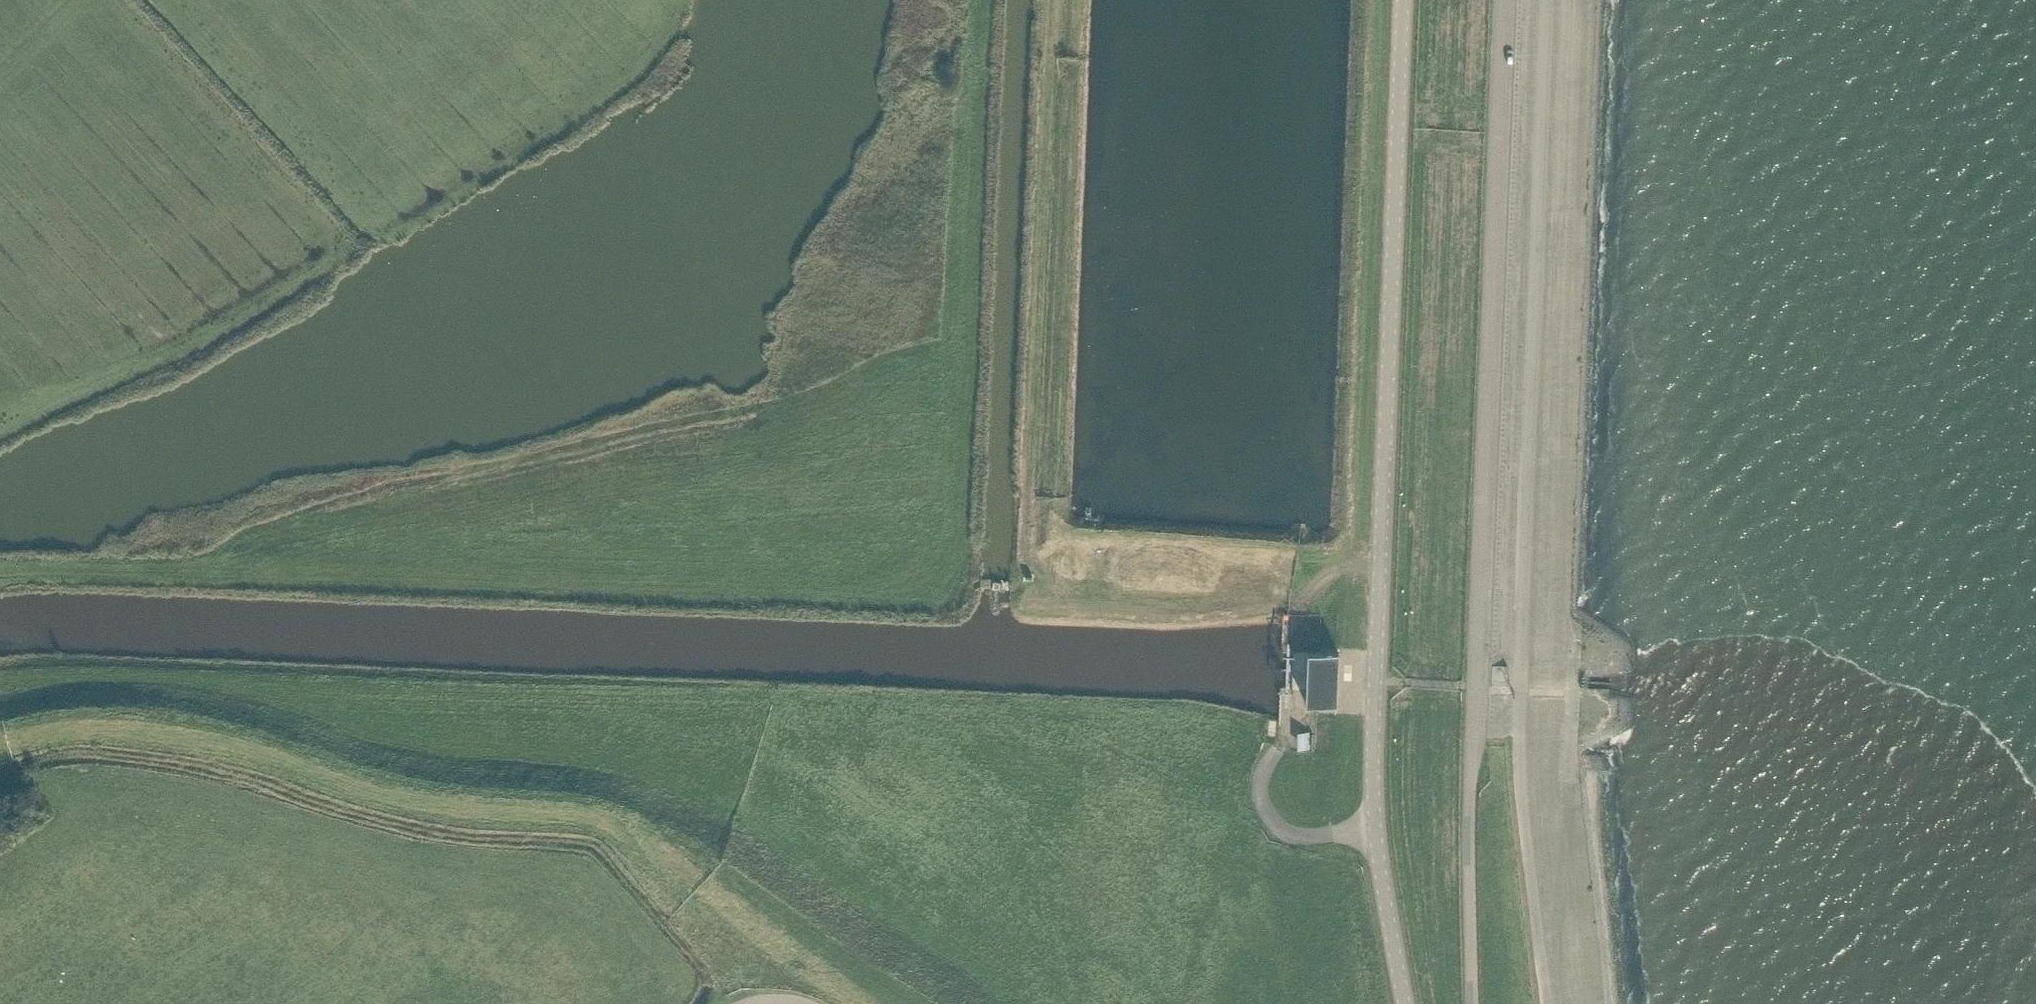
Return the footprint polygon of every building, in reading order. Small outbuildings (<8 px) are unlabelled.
[(1308,651),(1306,703),(1337,705),(1339,652),(1308,651)]
